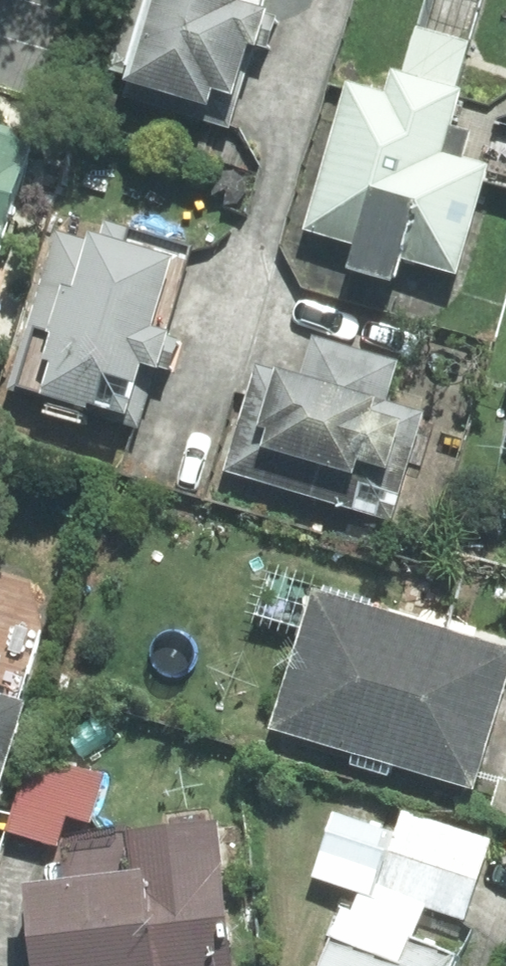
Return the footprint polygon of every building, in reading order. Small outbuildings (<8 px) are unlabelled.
[(124,78),(129,79),(125,96),(227,125),(263,0),(127,0),(107,68),(126,73),(124,78)] [(385,93),(346,82),(302,227),(454,273),(487,163),(463,156),(471,131),(448,125),(459,89),(453,88),(468,41),(416,25),(401,73),(392,70),(385,93)] [(40,131),(0,119),(0,259),(40,131)] [(163,334),(190,247),(103,221),(98,235),(87,232),(85,239),(54,229),(5,387),(45,399),(41,411),(81,423),(84,412),(137,429),(156,366),(170,371),(180,339),(163,334)] [(301,376),(254,362),(222,470),(391,520),(423,412),(384,401),(396,361),(313,336),(301,376)] [(268,727),(470,788),(476,771),(505,671),(505,648),(310,589),(268,727)] [(0,695),(0,773),(21,702),(0,695)] [(31,753),(9,831),(56,844),(65,815),(89,822),(103,773),(31,753)] [(470,788),(495,797),(488,820),(505,825),(505,780),(476,771),(470,788)] [(356,892),(349,911),(409,935),(422,902),(460,916),(488,839),(402,808),(393,833),(334,812),(311,875),(356,892)] [(21,881),(31,965),(231,965),(215,821),(126,831),(130,869),(21,881)] [(409,935),(349,911),(341,908),(317,965),(451,965),(456,954),(409,935)]
